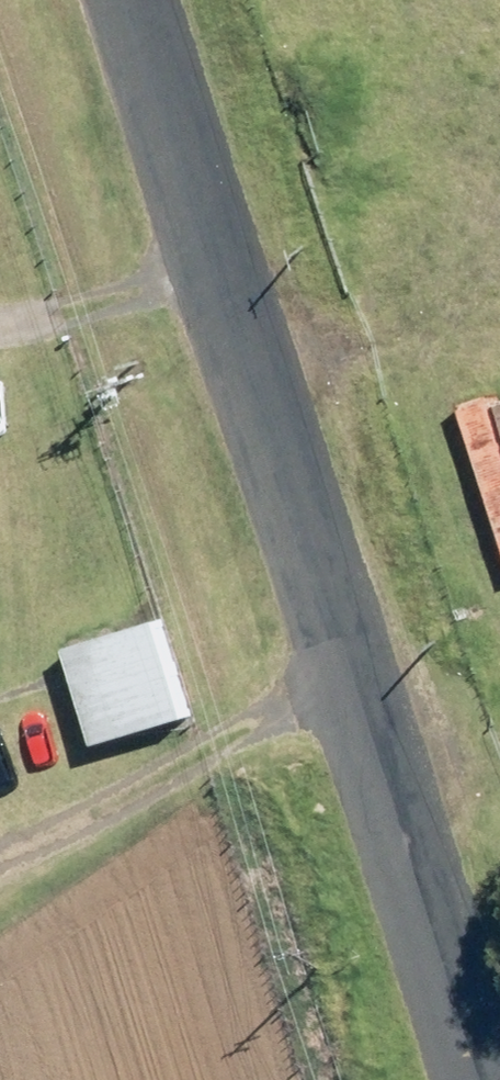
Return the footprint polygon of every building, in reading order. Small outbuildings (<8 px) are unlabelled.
[(191,710),(156,620),(78,650),(113,740),(191,710)]
